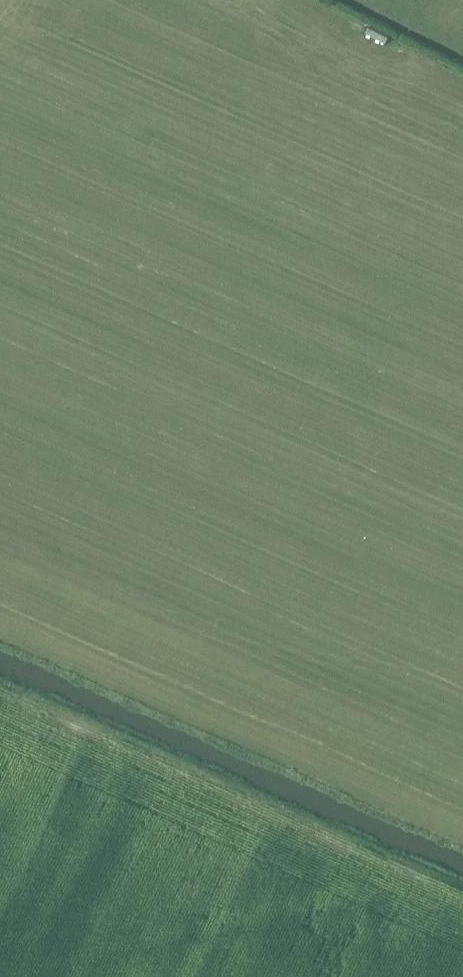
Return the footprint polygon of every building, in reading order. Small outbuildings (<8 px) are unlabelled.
[(369,28),(366,35),(385,45),(389,38),(369,28)]
